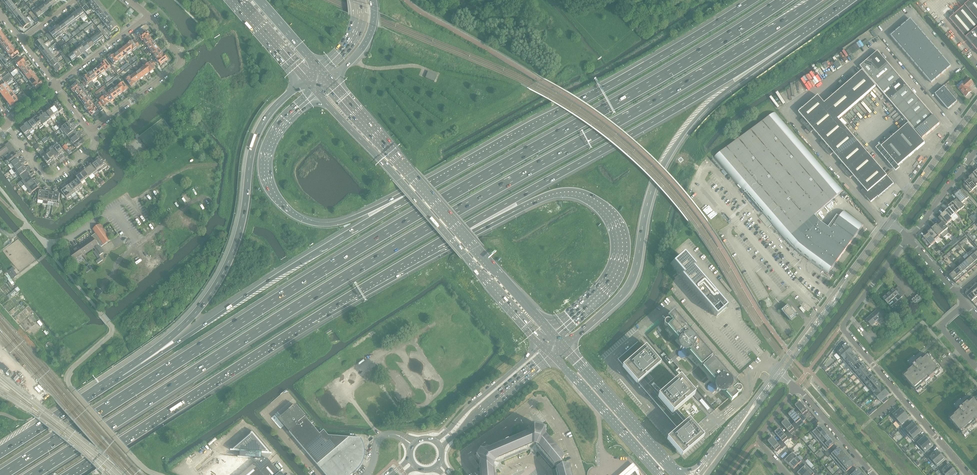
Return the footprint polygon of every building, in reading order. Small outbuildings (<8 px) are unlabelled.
[(8,9),(13,5),(10,0),(4,4),(8,9)] [(949,19),(966,38),(972,46),(976,50),(976,51),(976,0),(972,0),(949,19)] [(47,11),(51,7),(47,2),(44,3),(43,2),(41,3),(47,11)] [(47,11),(41,3),(37,7),(42,14),(47,11)] [(97,12),(102,7),(99,3),(92,8),(94,10),(95,9),(97,12)] [(12,14),(17,10),(13,5),(8,9),(12,14)] [(36,6),(32,9),(38,17),(42,14),(37,7),(36,6)] [(100,17),(106,12),(102,7),(97,12),(99,15),(98,15),(100,17)] [(81,8),(76,12),(80,17),(82,19),(86,16),(81,8)] [(15,19),(21,14),(17,10),(12,14),(15,19)] [(76,21),(80,17),(76,12),(71,15),(76,21)] [(110,17),(107,13),(106,12),(100,17),(101,19),(102,19),(104,21),(110,17)] [(19,23),(26,18),(23,13),(21,14),(15,19),(19,23)] [(71,15),(67,18),(73,26),(77,23),(76,21),(71,15)] [(107,27),(113,22),(110,17),(104,21),(106,24),(105,25),(107,27)] [(26,18),(19,23),(23,28),(30,22),(26,18)] [(67,18),(63,22),(68,29),(73,26),(67,18)] [(951,67),(938,52),(910,19),(891,36),(931,83),(951,67)] [(63,22),(58,25),(64,33),(68,29),(63,22)] [(111,31),(117,26),(113,22),(107,27),(109,29),(109,28),(111,31)] [(59,36),(64,33),(58,25),(54,29),(58,34),(59,36)] [(59,36),(58,34),(54,29),(49,32),(53,38),(55,40),(59,36)] [(136,34),(142,41),(149,36),(145,31),(144,32),(142,30),(136,34)] [(98,31),(94,34),(95,36),(99,41),(101,40),(102,41),(104,39),(103,38),(104,38),(99,32),(98,31)] [(91,39),(90,39),(95,45),(98,44),(97,43),(99,41),(95,36),(94,36),(93,35),(91,37),(91,38),(91,39)] [(145,46),(152,41),(149,36),(142,41),(143,41),(144,42),(143,43),(145,46)] [(90,48),(95,45),(90,39),(86,42),(90,48)] [(39,49),(44,44),(40,40),(35,44),(39,49)] [(5,50),(11,46),(7,41),(1,46),(5,50)] [(132,41),(127,44),(132,51),(136,48),(138,49),(141,47),(140,46),(138,44),(136,41),(134,43),(132,41)] [(150,50),(156,45),(152,41),(145,46),(147,48),(148,47),(150,50)] [(86,51),(90,48),(86,42),(81,46),(86,51)] [(80,43),(75,47),(77,49),(81,55),(86,51),(81,46),(80,43)] [(42,53),(48,49),(44,44),(39,49),(42,53)] [(128,54),(132,51),(127,44),(127,45),(123,48),(128,54)] [(154,55),(160,50),(156,45),(150,50),(154,55)] [(8,55),(15,50),(15,49),(14,50),(11,46),(5,50),(8,55)] [(48,49),(42,53),(46,58),(52,54),(51,53),(53,52),(50,48),(48,49)] [(123,48),(119,52),(123,58),(126,56),(127,58),(129,56),(128,54),(123,48)] [(77,58),(81,55),(77,49),(73,53),(77,58)] [(12,60),(19,54),(15,50),(8,55),(12,60)] [(156,60),(164,54),(163,54),(160,50),(154,55),(157,59),(156,60)] [(114,54),(113,55),(118,61),(121,64),(123,62),(121,59),(123,58),(119,52),(118,52),(117,51),(115,53),(116,54),(114,55),(114,54)] [(940,124),(907,86),(877,52),(860,67),(922,139),(940,124)] [(72,62),(77,58),(73,53),(68,56),(72,62)] [(50,63),(55,59),(52,54),(46,58),(50,63)] [(160,65),(168,59),(164,54),(156,60),(160,65)] [(114,65),(118,61),(113,55),(109,58),(111,61),(109,62),(112,65),(113,64),(114,65)] [(18,67),(25,62),(21,57),(14,62),(18,67)] [(53,68),(59,63),(55,59),(50,63),(53,68)] [(106,61),(101,64),(106,71),(108,73),(113,69),(108,62),(107,63),(106,61)] [(154,63),(153,62),(152,61),(149,63),(145,66),(150,73),(154,69),(153,67),(155,65),(154,63)] [(22,72),(28,67),(24,63),(25,62),(18,67),(22,72)] [(57,72),(63,68),(59,63),(53,68),(57,72)] [(101,74),(106,71),(101,64),(100,65),(101,65),(97,68),(101,74)] [(149,73),(150,73),(145,66),(143,67),(140,69),(140,70),(145,76),(149,72),(149,73)] [(22,72),(20,73),(24,77),(31,72),(28,67),(22,72)] [(97,78),(101,74),(97,68),(92,72),(97,78)] [(140,79),(145,76),(140,70),(135,73),(140,79)] [(802,110),(799,113),(804,119),(801,121),(811,133),(814,130),(823,141),(820,144),(830,156),(833,153),(843,164),(840,167),(850,178),(853,176),(862,187),(864,189),(861,191),(871,202),(877,196),(878,197),(894,184),(887,176),(838,119),(876,87),(862,71),(855,78),(853,79),(850,76),(831,93),(834,96),(825,104),(818,96),(814,99),(814,100),(812,101),(810,102),(809,102),(807,103),(806,105),(805,106),(804,107),(802,110)] [(24,77),(23,78),(26,83),(29,81),(35,76),(31,72),(24,77)] [(92,81),(97,78),(92,72),(88,75),(87,75),(92,81)] [(425,78),(435,82),(435,81),(437,75),(428,72),(426,77),(425,78)] [(136,82),(140,79),(135,73),(131,76),(136,83),(136,82)] [(84,80),(82,82),(83,83),(84,85),(85,86),(87,88),(89,86),(88,85),(92,81),(87,75),(86,75),(84,76),(84,77),(82,78),(84,80)] [(12,78),(10,76),(3,81),(5,83),(0,87),(0,93),(0,94),(8,88),(6,85),(7,84),(6,83),(10,80),(10,81),(13,80),(12,78)] [(32,85),(39,80),(38,80),(35,76),(29,81),(32,85)] [(131,87),(136,83),(131,76),(126,80),(131,87)] [(969,89),(969,87),(974,83),(969,78),(958,88),(966,96),(971,91),(969,89)] [(35,91),(42,85),(39,80),(32,85),(34,88),(33,89),(35,91)] [(70,88),(73,93),(82,87),(81,85),(78,82),(70,88)] [(118,86),(123,93),(128,89),(123,82),(118,86)] [(116,84),(112,87),(112,88),(118,95),(122,92),(123,93),(118,86),(116,84)] [(82,87),(73,93),(74,94),(74,93),(78,97),(85,91),(83,88),(82,87)] [(957,102),(948,91),(944,87),(935,95),(948,110),(957,102)] [(3,98),(13,91),(11,89),(10,90),(8,88),(0,94),(3,98)] [(118,95),(112,88),(108,91),(113,99),(118,95)] [(13,91),(3,98),(7,102),(15,96),(13,94),(14,93),(13,91)] [(85,91),(78,97),(79,99),(81,102),(87,97),(89,95),(88,94),(88,95),(85,91)] [(107,91),(103,94),(104,96),(109,103),(109,102),(111,100),(111,101),(113,100),(113,99),(108,91),(107,91)] [(104,96),(103,94),(96,100),(97,102),(98,103),(101,106),(103,105),(104,106),(109,103),(104,96)] [(10,107),(18,101),(15,96),(7,102),(10,107)] [(91,102),(88,99),(87,97),(81,102),(85,106),(91,102)] [(59,113),(63,109),(57,101),(53,105),(59,113)] [(88,111),(95,106),(95,105),(94,106),(91,102),(85,106),(88,111),(87,111),(88,111)] [(59,113),(53,105),(51,106),(49,104),(47,105),(55,116),(59,113)] [(51,119),(55,116),(47,105),(45,107),(47,109),(45,111),(51,119)] [(95,106),(88,111),(91,116),(95,113),(97,114),(100,112),(95,106)] [(51,119),(45,111),(43,112),(41,110),(39,111),(47,122),(51,119)] [(43,125),(47,122),(39,111),(37,113),(39,115),(37,117),(43,125)] [(714,157),(715,158),(737,184),(741,188),(743,191),(742,191),(761,214),(762,213),(772,225),(777,230),(778,231),(786,240),(815,216),(841,193),(843,191),(839,187),(775,112),(755,127),(714,157)] [(32,115),(30,116),(38,127),(39,129),(43,126),(43,125),(37,117),(36,116),(34,117),(32,115)] [(34,130),(38,127),(30,116),(28,118),(30,120),(28,122),(34,130)] [(34,130),(28,122),(26,123),(24,121),(22,122),(30,133),(34,130)] [(22,122),(19,124),(22,127),(19,128),(25,136),(27,138),(31,135),(30,133),(22,122)] [(71,124),(69,122),(60,129),(63,133),(64,132),(75,124),(73,123),(71,124)] [(67,136),(75,130),(74,128),(76,126),(75,124),(64,132),(67,136)] [(880,145),(876,149),(896,171),(900,168),(898,166),(925,143),(922,140),(908,124),(881,147),(880,145)] [(70,140),(81,132),(80,131),(77,132),(75,130),(67,136),(70,140)] [(73,144),(82,138),(80,136),(82,134),(81,132),(70,140),(73,144)] [(77,149),(85,143),(82,138),(73,144),(77,149)] [(57,143),(53,146),(54,148),(62,158),(64,157),(62,154),(64,153),(58,145),(57,143)] [(10,152),(8,150),(6,148),(5,145),(4,145),(1,147),(0,147),(0,161),(10,153),(10,152)] [(60,160),(62,158),(54,148),(50,151),(56,159),(58,157),(60,160)] [(54,161),(56,159),(50,151),(46,154),(54,165),(56,163),(54,161)] [(17,153),(5,161),(8,165),(10,164),(18,158),(17,156),(19,154),(18,152),(17,153)] [(54,165),(46,154),(44,152),(40,155),(48,165),(50,163),(52,166),(54,165)] [(107,166),(103,162),(100,157),(99,157),(95,160),(103,170),(107,166)] [(13,168),(24,160),(23,158),(20,160),(18,158),(10,164),(13,168)] [(103,170),(95,160),(93,161),(91,159),(89,160),(97,171),(99,173),(103,170)] [(14,168),(11,169),(15,173),(17,172),(25,166),(23,164),(26,162),(24,160),(14,168)] [(93,174),(97,171),(89,160),(87,162),(89,164),(87,166),(93,174)] [(93,174),(87,166),(85,167),(83,165),(81,166),(89,177),(93,174)] [(20,176),(30,168),(29,166),(26,168),(25,166),(17,172),(20,176)] [(85,180),(89,177),(81,166),(79,168),(81,170),(78,172),(85,180)] [(23,180),(31,174),(29,172),(32,170),(30,168),(20,176),(23,180)] [(85,180),(78,172),(77,174),(75,171),(73,173),(77,179),(81,183),(85,180)] [(23,180),(19,183),(22,187),(24,185),(32,179),(31,177),(32,176),(33,175),(35,174),(33,172),(31,174),(23,180)] [(975,172),(971,176),(969,178),(970,179),(976,186),(976,184),(976,174),(975,172)] [(77,179),(75,180),(73,177),(71,179),(79,190),(83,186),(81,183),(77,179)] [(28,189),(38,181),(37,179),(34,181),(32,179),(24,185),(28,189)] [(75,193),(79,190),(71,179),(69,180),(71,183),(69,185),(75,193)] [(976,187),(976,186),(970,179),(968,181),(963,185),(966,189),(970,193),(976,187)] [(38,181),(28,189),(31,193),(39,188),(37,185),(40,183),(38,181)] [(65,184),(63,185),(71,196),(73,198),(77,195),(75,193),(69,185),(67,186),(65,184)] [(67,199),(71,196),(63,185),(61,187),(63,189),(61,191),(67,199)] [(969,198),(964,193),(962,190),(957,194),(955,196),(957,199),(962,204),(969,198)] [(965,207),(962,204),(957,199),(951,205),(958,213),(965,207)] [(956,214),(958,213),(951,205),(946,209),(944,211),(945,212),(952,220),(953,222),(954,221),(958,217),(956,215),(956,214)] [(828,274),(863,226),(864,226),(863,226),(864,225),(844,211),(840,217),(826,236),(808,260),(828,274)] [(952,220),(945,212),(943,214),(938,218),(941,221),(945,226),(952,220)] [(808,260),(826,236),(840,217),(837,216),(828,228),(820,221),(815,216),(786,240),(790,245),(794,249),(799,253),(803,257),(808,260)] [(946,231),(948,229),(945,226),(941,221),(939,223),(934,227),(941,235),(943,238),(944,237),(948,234),(946,231)] [(101,247),(112,239),(101,224),(93,229),(97,235),(93,238),(92,237),(69,253),(74,261),(94,248),(99,256),(103,253),(97,245),(99,244),(101,247)] [(941,235),(934,227),(930,231),(927,233),(929,234),(934,240),(941,235)] [(936,242),(934,240),(929,234),(926,236),(922,240),(924,243),(929,248),(936,242)] [(953,246),(959,241),(957,239),(954,236),(952,238),(954,240),(950,243),(953,246)] [(973,252),(968,256),(976,266),(976,265),(976,258),(973,252)] [(671,262),(669,263),(716,317),(727,308),(681,253),(678,255),(671,262)] [(976,266),(968,256),(964,260),(973,269),(976,266)] [(973,269),(964,260),(960,263),(969,273),(973,269)] [(969,273),(960,263),(962,265),(958,268),(964,276),(969,273)] [(16,276),(12,271),(14,270),(15,270),(13,267),(12,268),(7,272),(13,279),(16,276)] [(964,276),(958,268),(954,272),(952,270),(960,280),(964,276)] [(960,280),(952,270),(948,274),(956,283),(960,280)] [(898,295),(893,289),(883,298),(891,307),(902,297),(899,294),(898,295)] [(970,290),(965,294),(975,305),(976,303),(976,299),(970,290)] [(914,305),(922,299),(918,294),(911,301),(914,305)] [(782,310),(782,311),(791,322),(798,316),(795,312),(791,308),(788,305),(787,306),(782,310)] [(872,326),(886,313),(880,307),(880,308),(881,308),(877,311),(866,320),(867,320),(866,321),(868,323),(869,323),(872,326)] [(701,366),(712,357),(673,313),(647,336),(715,411),(729,398),(731,401),(737,396),(735,393),(740,389),(713,359),(703,368),(701,366)] [(640,341),(618,360),(623,366),(622,367),(637,385),(638,384),(678,430),(667,440),(682,457),(703,438),(695,428),(707,417),(691,399),(694,396),(680,379),(676,382),(640,341)] [(840,358),(851,349),(849,347),(848,347),(846,345),(837,354),(840,358)] [(844,362),(853,354),(852,352),(853,351),(851,349),(840,358),(844,362)] [(919,395),(946,371),(930,353),(926,356),(919,362),(918,360),(911,366),(912,368),(903,376),(919,395)] [(848,366),(858,357),(856,355),(855,356),(853,354),(854,354),(853,354),(844,362),(848,366)] [(851,370),(860,362),(859,360),(860,360),(858,357),(848,366),(851,370)] [(855,374),(865,366),(863,363),(862,364),(860,362),(851,370),(855,374)] [(858,378),(867,370),(866,369),(867,368),(865,366),(855,374),(858,378)] [(862,382),(872,374),(870,372),(869,372),(867,370),(858,378),(862,382)] [(872,374),(862,382),(862,383),(865,387),(874,379),(873,377),(874,376),(872,374)] [(874,379),(865,387),(869,391),(870,389),(879,382),(877,380),(876,380),(874,379)] [(874,394),(882,387),(882,386),(881,387),(880,385),(881,384),(879,382),(870,389),(874,393),(874,394)] [(877,398),(886,390),(884,388),(883,388),(882,387),(874,394),(877,398)] [(886,398),(889,395),(887,393),(888,392),(886,390),(877,398),(881,402),(882,401),(884,404),(888,400),(886,398)] [(976,428),(976,396),(966,405),(963,402),(956,408),(959,411),(949,419),(965,438),(976,428)] [(800,402),(795,406),(801,413),(803,415),(804,416),(809,412),(800,402)] [(362,445),(360,442),(359,440),(361,439),(328,436),(324,431),(320,434),(295,405),(278,419),(278,418),(277,419),(325,474),(352,474),(351,473),(353,472),(354,473),(356,472),(355,470),(357,468),(359,466),(359,465),(361,463),(362,460),(362,457),(363,454),(363,451),(362,448),(362,445)] [(896,421),(906,413),(904,410),(903,411),(901,409),(892,417),(896,421)] [(806,418),(803,415),(801,413),(798,416),(794,411),(789,415),(795,422),(796,424),(801,420),(802,422),(806,418)] [(906,421),(909,418),(907,416),(908,415),(906,413),(896,421),(900,426),(902,428),(908,424),(906,421)] [(784,422),(782,424),(788,431),(789,433),(790,433),(791,434),(795,430),(796,431),(800,428),(799,427),(796,424),(795,422),(793,424),(791,425),(787,420),(784,422)] [(529,450),(531,449),(533,449),(533,450),(534,451),(535,450),(536,450),(538,452),(552,468),(554,466),(560,464),(564,458),(546,437),(545,425),(535,422),(528,433),(484,452),(478,450),(478,451),(475,455),(479,460),(480,474),(496,474),(496,470),(498,470),(501,464),(500,462),(529,450)] [(908,435),(918,427),(916,424),(915,425),(913,423),(909,426),(908,424),(902,428),(904,430),(904,431),(908,435)] [(813,433),(811,434),(812,434),(815,438),(825,430),(821,426),(813,433)] [(918,435),(921,432),(919,430),(920,429),(918,427),(908,435),(912,440),(914,442),(920,438),(918,435)] [(791,434),(790,433),(789,433),(788,431),(784,434),(780,429),(775,433),(781,440),(782,442),(783,442),(784,443),(788,439),(789,440),(793,436),(791,434)] [(825,430),(815,438),(818,442),(819,443),(820,441),(828,434),(825,430)] [(270,452),(252,431),(230,450),(240,451),(239,457),(261,458),(262,453),(271,454),(270,452)] [(824,446),(832,439),(828,434),(820,441),(824,446)] [(920,449),(930,441),(928,438),(927,439),(925,437),(916,444),(920,449)] [(215,438),(208,444),(210,446),(217,440),(215,438)] [(786,445),(784,443),(783,442),(782,442),(781,440),(778,443),(773,438),(768,442),(771,445),(769,447),(773,451),(775,450),(777,452),(782,448),(782,449),(786,445)] [(824,446),(822,447),(823,447),(826,451),(824,453),(826,455),(832,451),(830,449),(836,443),(832,439),(824,446)] [(930,449),(933,446),(931,444),(932,443),(930,441),(920,449),(924,454),(926,456),(932,451),(930,449)] [(832,451),(826,455),(828,457),(830,456),(831,456),(834,460),(843,452),(839,448),(833,453),(832,451)] [(790,456),(785,461),(789,465),(797,457),(793,453),(795,451),(792,449),(791,451),(788,454),(790,456)] [(932,463),(942,455),(940,452),(939,453),(937,450),(933,454),(932,451),(926,456),(928,458),(932,463)] [(196,469),(200,473),(202,474),(242,474),(254,465),(260,471),(270,462),(267,459),(261,458),(239,457),(216,455),(213,452),(197,465),(197,466),(196,469)] [(843,452),(834,460),(838,464),(847,456),(843,452)] [(932,463),(930,465),(934,470),(936,468),(938,470),(938,469),(940,468),(943,465),(942,463),(945,460),(943,458),(944,457),(942,455),(932,463)] [(847,456),(838,464),(841,469),(851,461),(847,456)] [(801,467),(805,462),(803,460),(802,461),(797,457),(789,465),(794,469),(794,470),(799,465),(801,467)] [(841,469),(844,472),(845,473),(843,474),(847,474),(850,472),(848,470),(855,465),(851,461),(841,469)] [(270,462),(260,471),(263,474),(283,474),(281,473),(279,473),(270,462)] [(811,468),(807,464),(808,464),(805,462),(801,467),(803,469),(798,473),(798,474),(800,474),(805,474),(811,468)] [(639,470),(634,464),(621,474),(632,474),(636,472),(637,474),(642,474),(639,470)] [(954,469),(952,466),(951,467),(949,464),(945,467),(943,465),(938,470),(940,472),(942,474),(946,474),(954,469)] [(260,471),(254,465),(242,474),(263,474),(260,471)] [(569,467),(568,467),(562,466),(556,470),(553,470),(554,474),(571,474),(569,467)]
